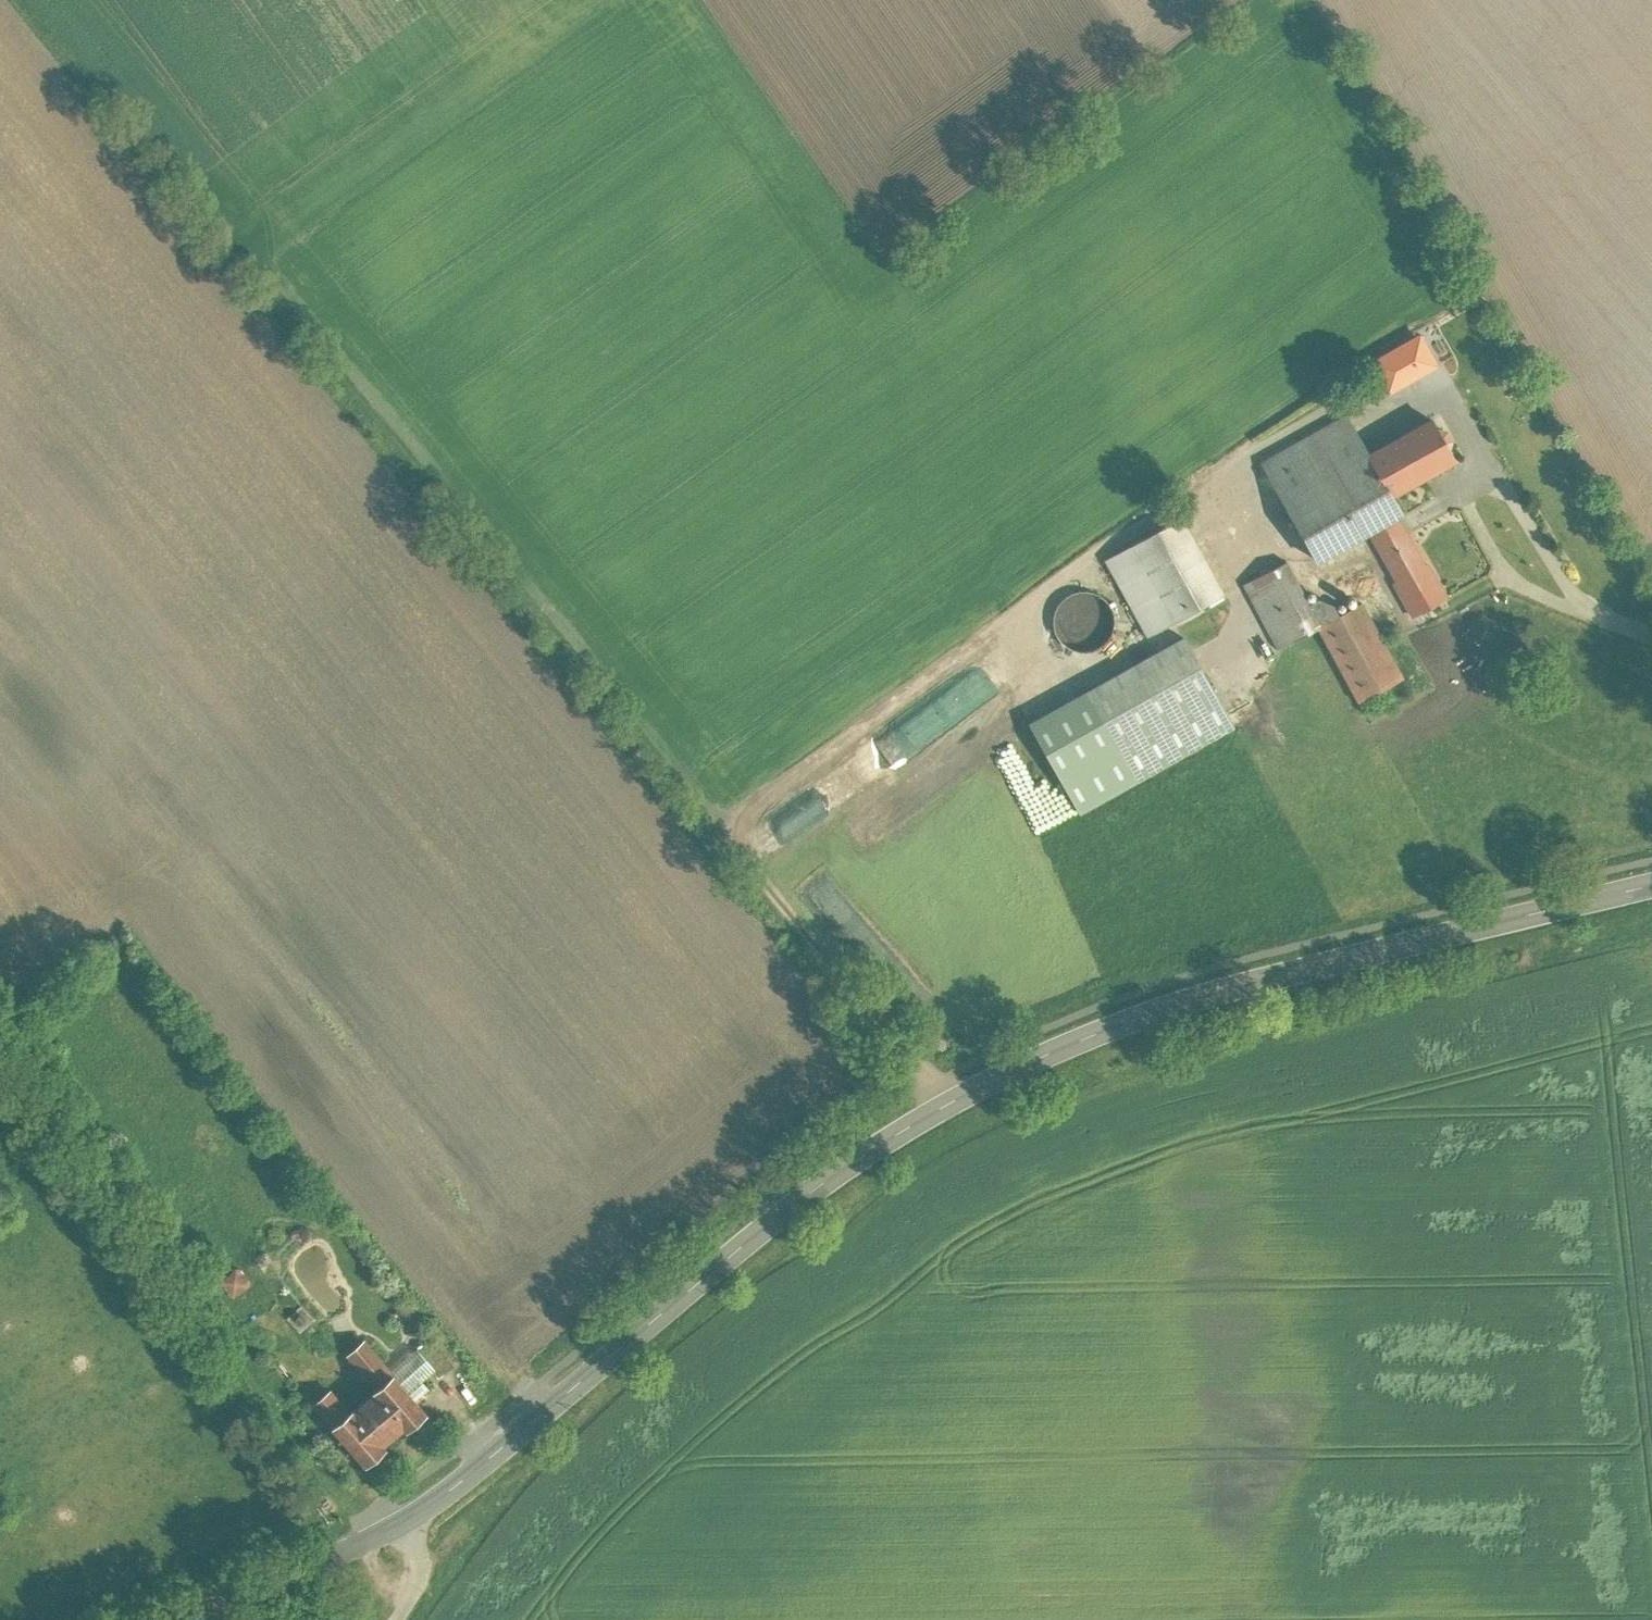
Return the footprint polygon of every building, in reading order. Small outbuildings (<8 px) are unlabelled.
[(1381,396),(1434,366),(1414,332),(1362,362),(1381,396)] [(1348,417),(1267,463),(1326,566),(1370,541),(1413,618),(1452,596),(1407,516),(1418,510),(1405,487),(1462,455),(1440,418),(1371,457),(1348,417)] [(1188,516),(1109,559),(1151,635),(1230,592),(1188,516)] [(1289,563),(1248,584),(1282,650),(1325,629),(1363,704),(1411,679),(1369,599),(1320,624),(1289,563)] [(1055,595),(1054,640),(1100,641),(1101,596),(1055,595)] [(1191,639),(1037,722),(1087,814),(1241,730),(1191,639)] [(862,767),(858,762),(799,804),(810,820),(881,769),(874,758),(862,767)] [(230,1301),(250,1282),(236,1266),(215,1285),(230,1301)] [(335,1392),(322,1403),(375,1466),(439,1412),(419,1388),(440,1371),(422,1350),(396,1371),(369,1340),(350,1356),(383,1395),(357,1417),(335,1392)]
